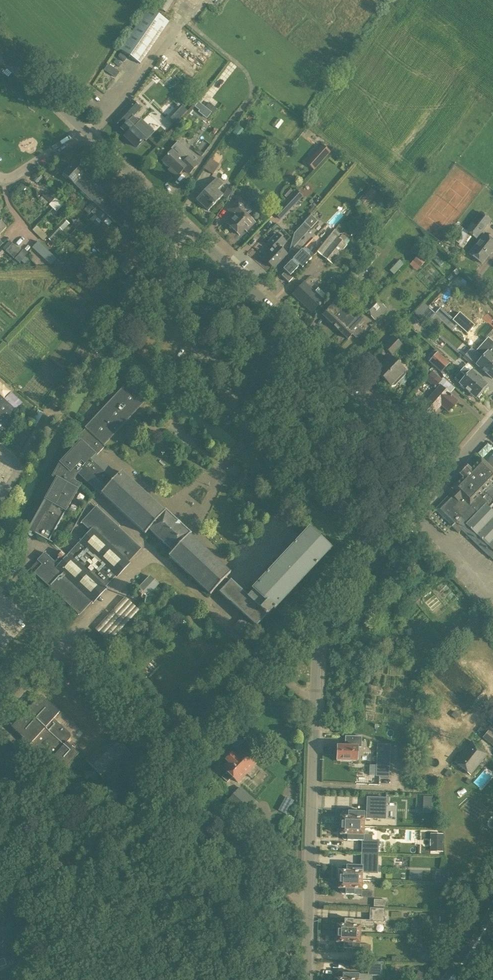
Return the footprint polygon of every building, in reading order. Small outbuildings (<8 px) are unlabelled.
[(152,4),(165,14),(174,0),(154,0),(152,4)] [(148,10),(120,51),(140,64),(168,23),(148,10)] [(111,64),(118,70),(123,64),(115,58),(111,64)] [(114,69),(110,74),(115,78),(119,72),(114,69)] [(224,70),(201,99),(212,108),(235,78),(224,70)] [(133,116),(140,109),(132,100),(113,121),(121,128),(127,134),(125,136),(136,147),(144,139),(146,141),(152,134),(153,132),(142,121),(143,120),(141,119),(138,122),(133,116)] [(244,130),(238,126),(232,133),(237,137),(244,130)] [(313,170),(330,152),(322,145),(306,163),(313,170)] [(170,171),(176,177),(188,164),(173,149),(162,160),(171,169),(170,171)] [(214,151),(210,157),(218,162),(222,157),(214,151)] [(203,168),(214,174),(220,163),(208,158),(203,168)] [(69,185),(72,188),(84,175),(72,164),(62,173),(71,182),(69,185)] [(95,186),(84,175),(72,188),(75,191),(78,188),(86,196),(95,186)] [(223,185),(217,179),(212,184),(211,183),(196,199),(208,211),(223,195),(218,190),(223,185)] [(106,197),(95,186),(86,196),(94,203),(91,206),(95,209),(106,197)] [(282,195),(287,199),(293,192),(289,188),(282,195)] [(377,194),(370,188),(357,204),(364,209),(377,194)] [(302,196),(296,191),(273,214),(279,220),(302,196)] [(50,203),(54,199),(46,192),(42,196),(50,203)] [(116,206),(106,197),(95,209),(98,212),(101,209),(107,215),(116,206)] [(56,198),(49,205),(56,212),(63,205),(56,198)] [(244,229),(246,230),(254,222),(246,215),(249,212),(243,208),(245,206),(238,198),(228,209),(236,216),(228,224),(239,235),(244,229)] [(129,218),(116,206),(107,215),(113,221),(110,224),(114,228),(117,231),(129,218)] [(459,244),(458,245),(460,246),(469,234),(476,240),(491,221),(479,212),(465,231),(464,230),(456,242),(459,244)] [(317,221),(310,215),(293,234),(289,253),(310,229),(317,221)] [(57,226),(62,231),(63,231),(69,224),(64,219),(57,226)] [(71,226),(75,230),(82,223),(78,219),(71,226)] [(82,223),(75,230),(79,233),(86,226),(82,223)] [(36,225),(32,229),(42,240),(47,236),(36,225)] [(51,242),(62,231),(57,226),(46,238),(51,242)] [(458,228),(456,227),(451,233),(456,237),(463,229),(460,226),(458,228)] [(490,229),(470,253),(482,262),(492,248),(492,231),(490,229)] [(264,258),(274,268),(287,255),(280,248),(286,241),(278,233),(269,242),(275,247),(264,258)] [(322,256),(331,264),(349,243),(345,240),(344,243),(337,237),(322,256)] [(98,251),(105,244),(101,240),(94,248),(98,251)] [(49,267),(56,259),(38,242),(31,249),(49,267)] [(6,251),(10,255),(17,248),(12,244),(6,251)] [(105,244),(98,251),(101,255),(108,248),(105,244)] [(10,255),(15,259),(21,252),(17,248),(10,255)] [(23,250),(21,252),(15,259),(19,263),(20,261),(25,257),(27,254),(23,250)] [(288,265),(290,267),(281,275),(289,282),(310,260),(301,251),(293,259),(288,265)] [(412,262),(419,269),(425,262),(418,255),(412,262)] [(29,260),(25,257),(20,261),(25,265),(29,260)] [(125,259),(118,267),(126,275),(134,266),(125,259)] [(369,267),(361,260),(338,289),(346,295),(357,280),(358,281),(369,267)] [(404,264),(399,260),(389,271),(394,275),(404,264)] [(293,294),(312,312),(318,305),(319,306),(320,305),(319,304),(323,300),(304,282),(293,294)] [(385,309),(386,308),(372,295),(361,308),(374,320),(375,320),(377,322),(387,311),(385,309)] [(321,315),(330,323),(343,309),(342,308),(344,306),(340,301),(337,299),(327,310),(327,309),(321,315)] [(429,307),(420,318),(427,324),(429,321),(436,328),(442,321),(434,315),(435,313),(429,307)] [(435,313),(434,315),(442,321),(453,331),(458,325),(467,333),(474,326),(460,313),(453,320),(440,308),(435,313)] [(338,331),(351,317),(343,309),(330,323),(338,331)] [(352,318),(351,317),(338,331),(347,339),(353,332),(364,320),(356,313),(352,318)] [(416,322),(411,317),(405,323),(410,328),(416,322)] [(402,345),(393,336),(383,347),(392,356),(402,345)] [(476,351),(492,366),(492,343),(488,338),(476,351)] [(476,351),(476,352),(473,350),(471,348),(466,355),(475,364),(476,363),(492,377),(492,376),(492,366),(476,351)] [(429,362),(428,362),(441,373),(450,363),(434,350),(426,359),(429,362)] [(392,386),(394,385),(405,374),(405,371),(389,356),(376,371),(392,386)] [(464,366),(460,371),(482,391),(487,386),(486,385),(487,383),(471,369),(469,371),(464,366)] [(425,379),(435,388),(442,380),(432,371),(425,379)] [(478,396),(482,391),(460,371),(454,378),(475,396),(477,395),(478,396)] [(274,609),(330,550),(323,544),(325,541),(318,534),(316,537),(308,530),(252,590),(253,591),(247,597),(230,581),(226,577),(229,574),(121,473),(118,476),(95,455),(104,446),(103,445),(144,402),(138,396),(143,391),(136,385),(132,390),(126,384),(85,428),(86,429),(78,438),(81,441),(60,463),(52,477),(56,479),(28,530),(48,540),(49,540),(81,485),(74,481),(78,474),(95,491),(96,490),(144,533),(149,529),(173,552),(169,557),(210,594),(215,588),(220,593),(247,617),(244,619),(242,618),(234,627),(243,636),(252,627),(247,623),(250,620),(257,625),(273,609),(274,609)] [(452,393),(450,392),(450,393),(440,385),(422,406),(431,415),(441,403),(448,409),(457,399),(452,394),(452,393)] [(18,413),(0,396),(0,430),(1,431),(18,413)] [(43,413),(38,410),(30,425),(35,428),(43,413)] [(488,453),(482,459),(481,458),(472,467),(468,463),(459,474),(462,477),(451,488),(453,490),(434,509),(455,529),(458,533),(460,531),(461,529),(492,560),(492,453),(488,453)] [(236,475),(241,469),(233,462),(227,468),(236,475)] [(399,493),(405,486),(401,482),(395,489),(399,493)] [(130,563),(128,562),(141,548),(96,506),(81,522),(90,531),(58,565),(44,553),(30,569),(79,614),(92,601),(93,603),(106,588),(105,587),(115,576),(117,577),(130,563)] [(138,588),(146,597),(158,584),(149,576),(138,588)] [(126,597),(94,627),(108,640),(139,610),(126,597)] [(79,753),(67,742),(69,739),(70,738),(70,737),(70,736),(70,735),(70,734),(69,733),(54,718),(59,712),(41,695),(11,727),(25,739),(21,747),(44,756),(61,772),(79,753)] [(459,715),(454,711),(451,715),(455,719),(459,715)] [(492,745),(492,734),(488,730),(483,737),(492,745)] [(86,761),(104,780),(131,755),(114,735),(86,761)] [(362,736),(346,735),(346,746),(337,746),(337,761),(357,761),(357,747),(362,747),(362,736)] [(487,754),(472,741),(454,762),(470,775),(487,754)] [(251,778),(258,770),(254,766),(255,765),(239,750),(233,757),(231,755),(225,761),(227,762),(222,768),(226,772),(222,777),(227,782),(232,777),(238,783),(247,774),(251,778)] [(226,802),(240,816),(254,802),(240,788),(226,802)] [(340,817),(340,826),(363,826),(364,818),(370,818),(370,813),(385,813),(386,798),(367,797),(366,812),(345,811),(343,813),(343,817),(340,817)] [(289,801),(276,816),(283,822),(296,808),(289,801)] [(371,835),(363,835),(363,826),(340,826),(340,834),(342,834),(342,838),(344,840),(362,840),(363,840),(371,840),(371,835)] [(363,840),(362,840),(362,853),(377,854),(378,840),(371,840),(363,840)] [(377,854),(362,853),(361,866),(343,866),(341,867),(341,871),(338,871),(338,880),(361,881),(362,873),(377,873),(377,854)] [(449,871),(441,870),(440,882),(448,883),(449,871)] [(370,891),(361,891),(361,881),(338,880),(338,889),(340,889),(340,892),(342,894),(361,895),(361,897),(372,897),(372,891),(370,891)] [(336,934),(360,935),(360,927),(373,927),(373,922),(384,922),(384,909),(375,909),(370,909),(370,921),(360,921),(360,920),(341,920),(339,921),(339,925),(337,925),(336,934)] [(370,945),(359,944),(360,935),(336,934),(336,943),(338,943),(338,947),(340,948),(359,949),(359,950),(370,950),(370,945)] [(372,976),(378,976),(382,976),(382,963),(368,963),(368,975),(358,975),(358,974),(339,974),(337,976),(337,979),(335,979),(371,979),(372,976)] [(30,970),(24,967),(21,972),(27,976),(30,970)] [(418,971),(415,979),(421,979),(425,974),(418,971)]
